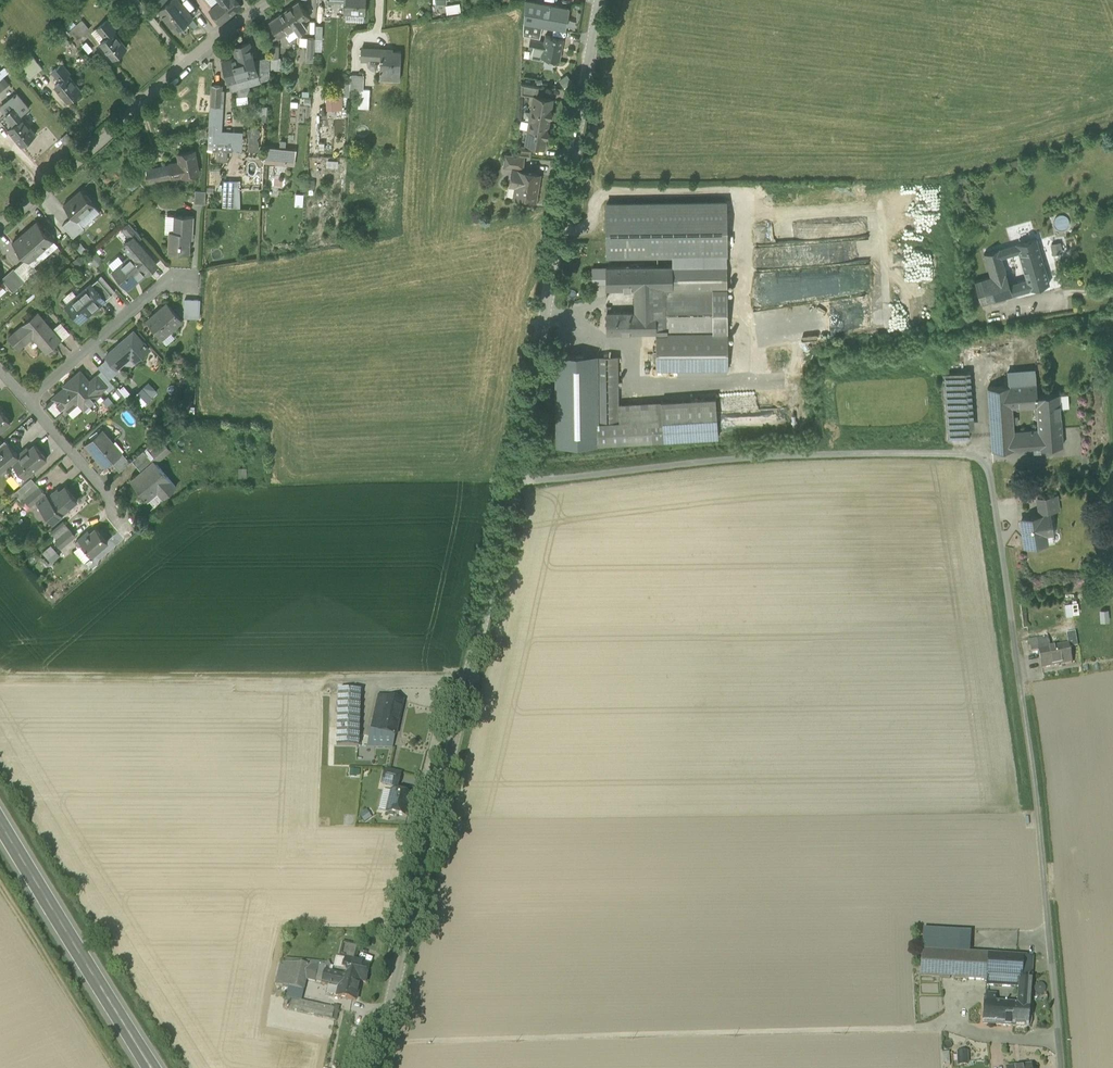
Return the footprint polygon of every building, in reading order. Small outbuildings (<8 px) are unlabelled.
[(178,0),(171,0),(159,10),(175,31),(192,18),(178,0)] [(213,8),(211,10),(220,22),(241,5),(237,0),(207,0),(213,8)] [(340,0),(346,0),(345,13),(346,13),(346,12),(365,13),(365,14),(366,0),(340,0)] [(528,0),(525,0),(524,23),(535,25),(548,27),(552,5),(528,0)] [(299,1),(284,12),(298,33),(307,27),(303,21),(309,17),(299,1)] [(447,14),(461,12),(460,3),(445,5),(447,14)] [(569,8),(552,5),(548,27),(565,30),(569,8)] [(298,33),(284,12),(269,22),(280,37),(286,33),(290,38),(296,34),(298,33)] [(107,20),(97,28),(106,38),(113,32),(114,32),(116,31),(107,20)] [(88,30),(81,21),(75,26),(83,35),(88,30)] [(535,25),(524,23),(524,30),(534,31),(535,25)] [(83,35),(75,26),(69,31),(77,40),(83,35)] [(534,31),(524,30),(523,38),(530,39),(533,39),(534,31)] [(114,32),(113,32),(106,38),(100,43),(113,59),(126,48),(114,32)] [(563,38),(545,35),(541,56),(559,60),(563,38)] [(315,38),(307,38),(306,57),(314,58),(315,38)] [(249,43),(234,47),(236,57),(223,61),(231,90),(260,82),(255,67),(260,66),(259,61),(254,62),(249,43)] [(278,46),(270,46),(270,58),(278,58),(278,46)] [(401,52),(388,51),(388,50),(362,49),(361,61),(368,61),(368,58),(381,58),(380,71),(380,79),(400,80),(401,52)] [(29,51),(17,61),(23,68),(35,59),(29,51)] [(278,58),(270,58),(270,68),(279,69),(280,58),(278,58)] [(35,59),(23,68),(30,78),(42,68),(35,59)] [(62,63),(52,71),(60,81),(68,75),(70,74),(62,63)] [(68,75),(60,81),(55,85),(68,102),(81,91),(68,75)] [(364,75),(350,75),(350,89),(359,90),(363,90),(363,89),(364,75)] [(539,85),(521,82),(520,93),(534,96),(534,95),(538,96),(539,85)] [(213,150),(233,150),(234,133),(219,133),(222,86),(211,85),(208,146),(213,146),(213,150)] [(363,89),(363,90),(359,90),(358,108),(369,109),(370,90),(363,89)] [(538,96),(534,95),(534,96),(530,119),(548,122),(549,117),(551,115),(552,111),(550,108),(552,98),(538,96)] [(343,96),(326,96),(326,109),(343,109),(343,96)] [(10,99),(0,106),(6,114),(16,106),(10,99)] [(24,117),(16,106),(6,114),(1,118),(22,145),(35,134),(22,118),(24,117)] [(548,122),(530,119),(526,142),(544,145),(545,137),(548,135),(549,130),(547,128),(548,122)] [(248,138),(252,141),(255,141),(258,138),(258,130),(253,127),(249,130),(248,138)] [(243,133),(234,133),(233,150),(242,150),(243,133)] [(532,148),(518,146),(518,154),(525,155),(531,155),(532,148)] [(291,151),(265,149),(265,159),(290,161),(291,151)] [(194,151),(179,154),(180,162),(171,164),(174,177),(198,172),(194,151)] [(518,154),(504,153),(503,166),(524,168),(525,155),(518,154)] [(171,164),(146,169),(149,182),(156,181),(173,177),(174,177),(171,164)] [(540,173),(513,169),(510,184),(516,185),(514,196),(535,200),(540,173)] [(222,206),(240,206),(240,179),(222,179),(222,206)] [(95,205),(81,189),(64,205),(73,216),(77,220),(78,220),(95,205)] [(206,190),(195,190),(195,203),(205,203),(206,190)] [(609,200),(610,252),(727,250),(726,198),(609,200)] [(194,216),(175,215),(174,231),(169,230),(168,252),(190,253),(191,233),(193,233),(194,216)] [(73,216),(63,225),(73,237),(85,227),(78,220),(77,220),(73,216)] [(37,222),(14,242),(13,241),(13,242),(27,258),(29,261),(29,260),(53,240),(54,240),(37,220),(37,221),(37,222)] [(129,222),(122,228),(131,238),(133,236),(137,240),(141,236),(129,222)] [(137,240),(133,236),(131,238),(124,244),(132,254),(133,254),(147,270),(156,262),(137,240)] [(1061,251),(1058,237),(1050,238),(1053,253),(1061,251)] [(1036,238),(1016,244),(1019,252),(1024,271),(1044,266),(1036,238)] [(1016,244),(999,249),(1001,257),(1019,252),(1016,244)] [(999,249),(984,253),(991,277),(975,282),(981,303),(1012,294),(1009,285),(1001,257),(999,249)] [(132,254),(112,272),(127,288),(147,270),(133,254),(132,254)] [(72,260),(76,265),(83,260),(79,255),(72,260)] [(27,258),(15,269),(25,280),(37,269),(29,260),(29,261),(27,258)] [(727,265),(672,266),(672,288),(673,288),(713,288),(727,288),(727,265)] [(650,266),(606,267),(606,285),(606,289),(634,288),(650,288),(650,266)] [(713,288),(673,288),(672,288),(672,266),(650,266),(650,288),(634,288),(634,296),(634,311),(635,311),(636,332),(655,332),(713,331),(713,321),(713,288)] [(1044,266),(1024,271),(1027,280),(1017,282),(1020,292),(1027,290),(1034,288),(1049,284),(1044,266)] [(606,267),(592,267),(592,285),(606,285),(606,267)] [(25,280),(15,269),(2,280),(12,291),(25,280)] [(98,278),(87,287),(101,303),(112,294),(98,278)] [(1017,282),(1009,285),(1012,294),(1020,292),(1017,282)] [(87,288),(66,306),(66,305),(65,306),(79,322),(80,322),(80,321),(100,303),(101,304),(101,303),(87,287),(87,288)] [(727,321),(727,288),(713,288),(713,321),(727,321)] [(200,299),(185,298),(184,313),(200,314),(200,299)] [(167,302),(159,309),(160,310),(147,320),(162,337),(163,337),(162,335),(174,326),(175,327),(182,320),(167,302)] [(843,306),(812,303),(809,327),(841,330),(843,306)] [(627,311),(606,312),(606,332),(636,332),(635,311),(634,311),(627,311)] [(61,339),(38,312),(9,337),(19,349),(33,336),(46,352),(61,339)] [(656,369),(728,368),(727,321),(713,321),(713,331),(655,332),(656,369)] [(134,331),(106,355),(108,358),(117,368),(134,353),(138,358),(149,348),(146,345),(147,344),(145,342),(144,342),(134,331)] [(618,355),(596,355),(597,422),(619,422),(618,404),(618,355)] [(117,368),(108,358),(98,366),(102,371),(109,379),(119,370),(117,368)] [(81,371),(71,379),(72,381),(53,397),(54,399),(64,410),(66,412),(68,411),(73,417),(84,408),(100,394),(99,392),(90,381),(81,371)] [(109,379),(102,371),(97,375),(106,386),(105,387),(108,391),(115,385),(109,379)] [(965,372),(943,374),(948,438),(969,437),(965,372)] [(1007,374),(1008,386),(1010,386),(1036,384),(1035,372),(1007,374)] [(97,375),(90,381),(99,392),(105,387),(106,386),(97,375)] [(1036,384),(1010,386),(1011,406),(1037,405),(1036,395),(1037,395),(1036,384)] [(135,392),(142,405),(153,399),(145,386),(135,392)] [(1008,386),(987,387),(989,407),(1011,406),(1010,386),(1008,386)] [(723,409),(788,404),(786,389),(722,394),(723,409)] [(1037,395),(1036,395),(1037,405),(1039,429),(1061,428),(1059,393),(1037,395)] [(661,401),(663,440),(718,436),(715,397),(661,401)] [(64,410),(54,399),(45,407),(55,418),(64,410)] [(661,401),(618,404),(619,422),(619,442),(663,440),(661,401)] [(1011,406),(989,407),(992,451),(1014,449),(1013,431),(1011,406)] [(11,422),(0,409),(0,431),(11,422)] [(30,418),(10,432),(16,440),(36,426),(30,418)] [(619,422),(597,422),(597,444),(619,442),(619,422)] [(1039,429),(1030,430),(1031,448),(1063,445),(1061,428),(1039,429)] [(122,452),(102,429),(85,444),(105,467),(112,462),(122,452)] [(1030,430),(1013,431),(1014,449),(1031,448),(1030,430)] [(159,437),(147,447),(151,452),(163,442),(159,437)] [(0,445),(0,452),(0,453),(9,445),(5,440),(0,445)] [(163,442),(151,452),(155,457),(152,459),(154,461),(156,463),(169,451),(167,447),(163,442)] [(0,453),(0,452),(0,472),(12,463),(19,457),(18,456),(18,455),(9,445),(0,453)] [(35,445),(26,453),(24,450),(18,455),(18,456),(19,457),(12,463),(25,477),(47,459),(35,445)] [(147,447),(132,460),(142,472),(142,471),(154,461),(152,459),(155,457),(151,452),(147,447)] [(122,452),(112,462),(120,471),(130,461),(122,452)] [(156,463),(154,461),(142,471),(142,472),(144,474),(139,478),(139,477),(133,482),(145,497),(144,497),(145,498),(146,498),(147,499),(148,498),(154,505),(176,487),(156,463)] [(60,463),(48,469),(56,484),(67,478),(60,463)] [(36,482),(23,493),(27,498),(31,494),(40,487),(36,482)] [(65,486),(56,494),(54,492),(49,497),(45,493),(37,500),(36,500),(54,521),(77,500),(65,486)] [(40,487),(31,494),(37,500),(45,493),(40,487)] [(27,498),(23,493),(18,497),(22,502),(25,499),(27,498)] [(37,500),(31,494),(27,498),(25,499),(30,505),(36,500),(37,500)] [(1057,495),(1037,498),(1039,513),(1056,510),(1055,500),(1058,500),(1057,495)] [(1049,514),(1021,519),(1026,546),(1046,543),(1044,528),(1051,527),(1049,514)] [(1051,527),(1044,528),(1046,543),(1054,542),(1051,527)] [(108,542),(96,528),(87,536),(85,534),(79,539),(92,555),(108,542)] [(70,529),(62,536),(67,542),(75,535),(70,529)] [(62,536),(55,541),(61,547),(67,542),(62,536)] [(51,545),(43,552),(48,558),(56,551),(51,545)] [(56,551),(48,558),(52,563),(60,556),(56,551)] [(86,560),(89,566),(96,562),(93,556),(86,560)] [(1072,613),(1071,603),(1064,604),(1066,616),(1073,615),(1072,613)] [(1109,621),(1108,609),(1100,609),(1100,621),(1109,621)] [(1075,633),(1066,634),(1068,646),(1069,646),(1069,648),(1078,647),(1075,633)] [(1048,637),(1029,641),(1031,654),(1038,653),(1038,652),(1050,649),(1048,637)] [(1050,649),(1038,652),(1038,653),(1042,670),(1072,664),(1069,648),(1069,646),(1068,646),(1050,649)] [(360,694),(339,693),(337,733),(359,736),(360,694)] [(387,699),(379,697),(376,710),(384,711),(387,699)] [(402,702),(387,699),(384,711),(382,722),(373,720),(371,731),(395,736),(402,702)] [(384,711),(376,710),(373,720),(382,722),(384,711)] [(395,736),(371,731),(368,747),(392,748),(395,736)] [(359,736),(337,733),(337,746),(359,746),(359,736)] [(368,747),(334,746),(333,767),(388,768),(392,748),(368,747)] [(401,775),(385,771),(382,785),(398,789),(401,775)] [(412,797),(392,792),(387,814),(388,814),(389,816),(394,818),(395,816),(407,819),(409,808),(411,807),(412,807),(410,806),(412,797)] [(359,948),(343,944),(340,958),(346,959),(347,958),(356,961),(359,948)] [(988,955),(922,951),(920,977),(987,981),(987,978),(988,955)] [(1022,957),(988,955),(987,978),(1002,979),(1020,980),(1022,957)] [(1032,958),(1022,957),(1020,980),(1030,981),(1032,958)] [(370,966),(360,964),(359,961),(356,961),(347,958),(346,959),(344,971),(346,971),(348,975),(347,977),(361,981),(360,982),(366,984),(370,966)] [(294,965),(279,963),(274,984),(289,988),(294,965)] [(310,966),(294,965),(289,988),(304,991),(306,981),(310,966)] [(319,967),(310,966),(306,981),(315,983),(316,980),(319,967)] [(326,967),(319,967),(316,980),(322,982),(324,972),(325,972),(326,967)] [(325,972),(324,972),(322,982),(321,984),(329,986),(339,988),(337,997),(356,1001),(360,982),(361,981),(347,977),(325,972)] [(1002,979),(987,978),(987,981),(986,986),(1002,987),(1002,979)] [(1020,980),(1002,979),(1002,987),(1019,988),(1020,980)] [(1019,988),(1018,1005),(1010,1004),(1009,1027),(1027,1028),(1030,981),(1020,980),(1019,988)] [(339,988),(329,986),(327,995),(337,997),(339,988)] [(304,991),(289,988),(287,998),(290,999),(301,1001),(304,991)] [(1010,1004),(996,1003),(996,996),(986,995),(983,1025),(1009,1027),(1010,1004)] [(301,1001),(290,999),(287,1010),(312,1016),(315,1017),(332,1021),(335,1009),(301,1001)] [(967,1063),(967,1054),(958,1054),(958,1063),(967,1063)]
